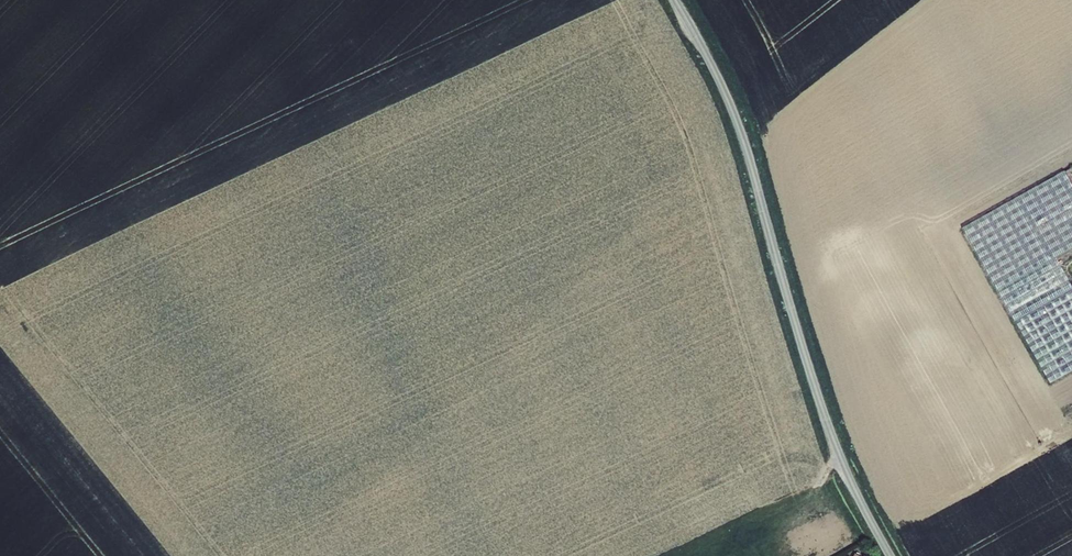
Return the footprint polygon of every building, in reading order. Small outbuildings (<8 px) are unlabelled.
[(1071,373),(1071,288),(1055,258),(1071,248),(1071,188),(1059,164),(957,222),(1050,385),(1071,373)]
